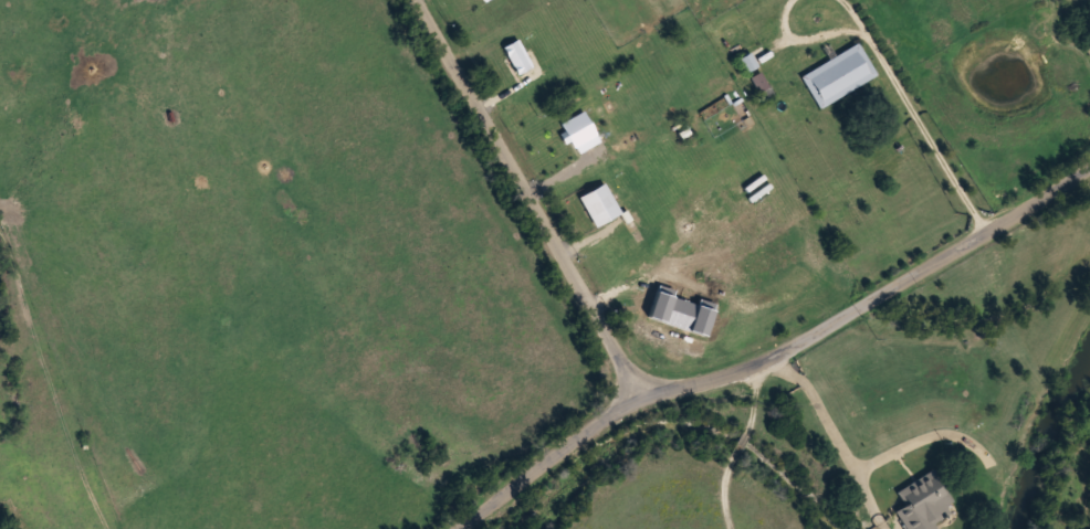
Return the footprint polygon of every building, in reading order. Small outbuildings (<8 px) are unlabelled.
[(801,74),(819,107),(877,75),(859,42),(801,74)] [(907,505),(888,515),(895,528),(936,528),(932,523),(946,516),(941,508),(951,502),(934,470),(899,489),(907,505)]
